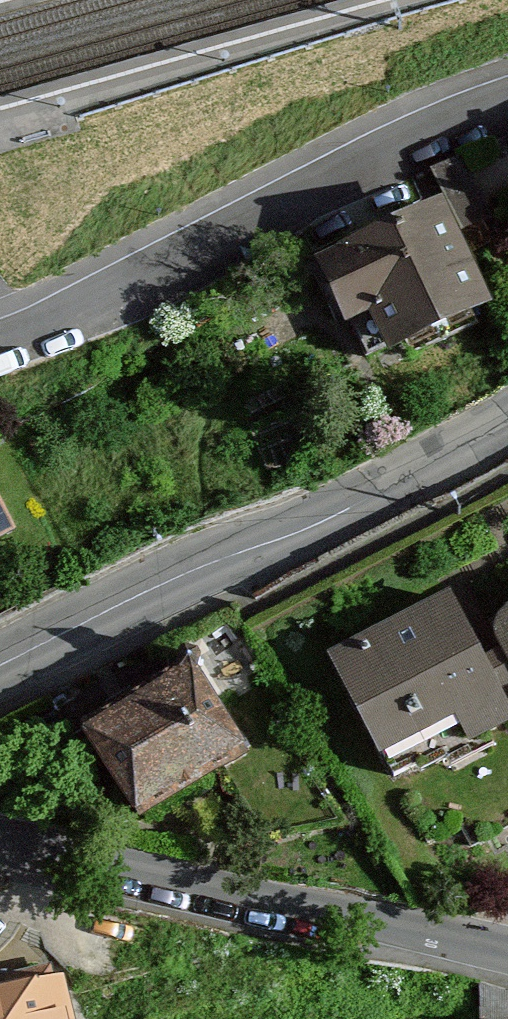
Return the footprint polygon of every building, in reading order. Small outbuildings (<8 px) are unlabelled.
[(468,162),(439,175),(474,254),(495,245),(485,222),(493,218),(468,162)] [(450,214),(325,264),(367,369),(492,319),(450,214)] [(18,540),(0,502),(0,549),(18,540)] [(334,664),(394,787),(507,731),(507,614),(490,623),(505,654),(486,663),(457,604),(334,664)] [(204,666),(86,734),(138,825),(229,772),(270,843),(344,829),(291,738),(257,757),(204,666)] [(56,966),(0,982),(0,1018),(72,1018),(56,966)]
